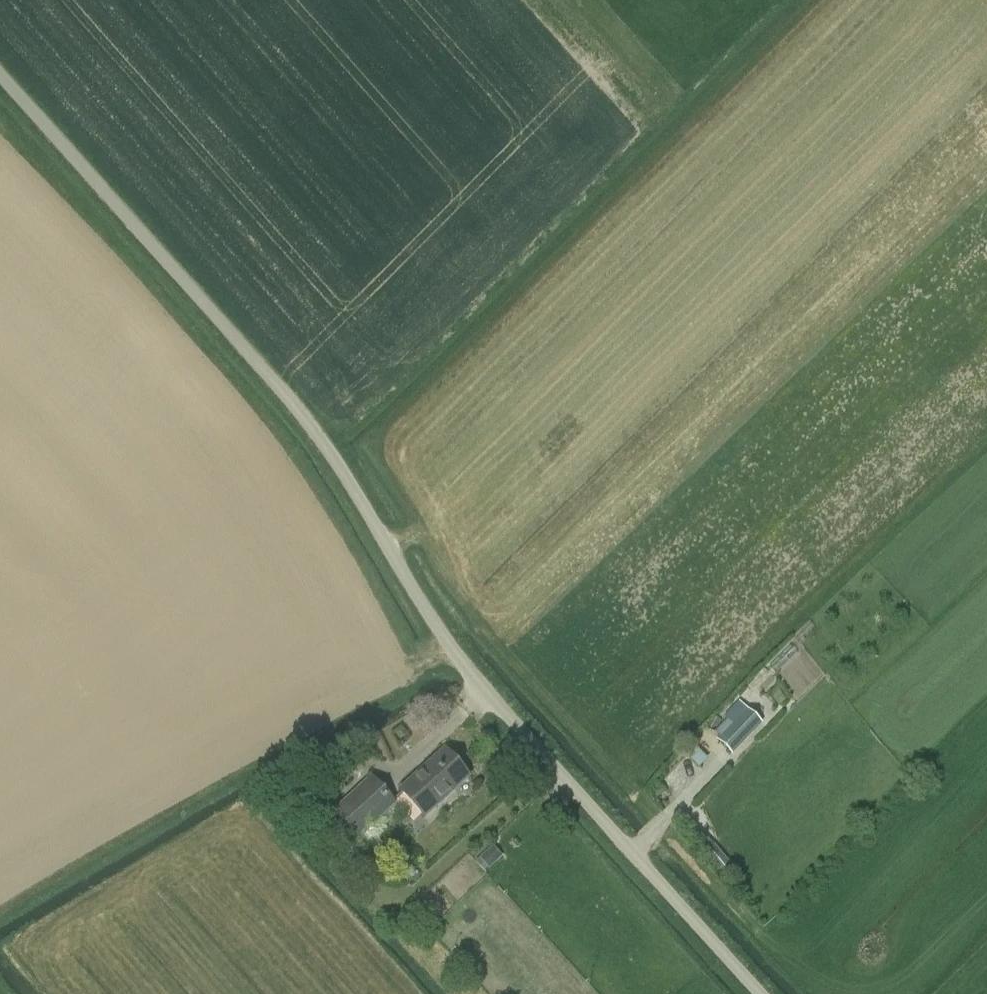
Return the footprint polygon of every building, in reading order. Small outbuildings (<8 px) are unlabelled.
[(734,756),(763,725),(747,710),(718,741),(734,756)] [(424,817),(468,776),(444,750),(400,790),(424,817)] [(372,774),(325,818),(350,846),(397,803),(372,774)] [(693,843),(721,876),(732,867),(703,834),(693,843)] [(490,866),(501,854),(491,846),(481,858),(490,866)]
